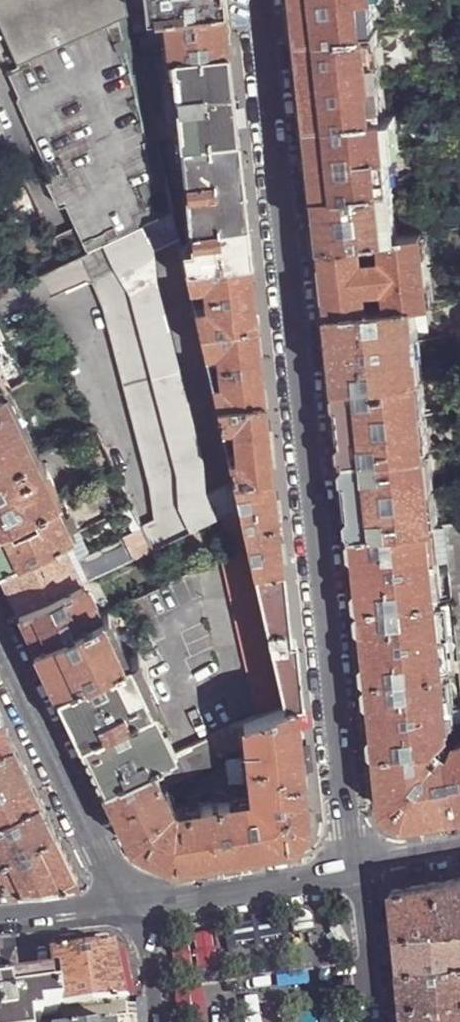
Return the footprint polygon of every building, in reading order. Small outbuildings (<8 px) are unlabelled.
[(16,64),(125,12),(122,0),(0,0),(0,27),(16,64)] [(152,16),(163,15),(222,8),(221,0),(150,0),(152,16)] [(302,36),(367,29),(364,0),(298,0),(302,36)] [(224,28),(222,8),(163,15),(167,55),(170,55),(226,48),(224,28)] [(73,224),(50,234),(58,251),(61,259),(62,262),(170,210),(155,144),(149,118),(135,59),(125,12),(16,64),(22,116),(49,173),(42,176),(56,206),(63,202),(73,224)] [(308,94),(311,122),(375,115),(367,29),(302,36),(308,94)] [(231,87),(226,48),(170,55),(179,141),(236,135),(231,87)] [(157,118),(146,58),(135,59),(149,118),(157,118)] [(315,164),(318,192),(385,186),(382,150),(391,149),(387,114),(375,115),(311,122),(315,164)] [(239,175),(236,135),(179,141),(187,225),(243,218),(239,175)] [(5,137),(0,139),(0,159),(12,153),(5,137)] [(321,221),(323,241),(357,238),(381,236),(391,234),(385,186),(318,192),(321,221)] [(170,210),(62,262),(54,266),(64,291),(84,282),(90,284),(100,308),(148,487),(152,519),(139,525),(141,529),(150,550),(219,517),(236,509),(230,481),(202,495),(199,464),(150,284),(151,250),(176,238),(170,210)] [(244,233),(243,218),(187,225),(189,245),(178,247),(182,265),(247,257),(244,233)] [(327,275),(331,311),(364,308),(362,286),(386,283),(388,305),(409,303),(433,301),(425,231),(391,234),(381,236),(383,257),(359,259),(357,238),(323,241),(327,275)] [(61,259),(58,251),(39,261),(44,271),(54,266),(62,262),(61,259)] [(251,292),(247,257),(182,265),(187,288),(201,287),(203,311),(193,312),(197,331),(254,325),(251,292)] [(336,358),(338,384),(416,376),(409,303),(388,305),(364,308),(331,311),(336,358)] [(1,388),(25,377),(0,325),(0,389),(1,388)] [(258,365),(254,325),(197,331),(202,355),(214,354),(217,385),(209,386),(213,404),(262,399),(258,365)] [(342,416),(346,458),(427,450),(419,376),(416,376),(338,384),(342,416)] [(1,388),(0,389),(0,471),(33,455),(1,388)] [(266,439),(262,399),(213,404),(219,429),(229,428),(232,455),(225,456),(230,478),(269,473),(266,439)] [(350,499),(354,533),(430,526),(436,525),(427,450),(346,458),(350,499)] [(33,455),(0,471),(0,526),(54,500),(33,455)] [(274,520),(269,473),(230,478),(230,481),(236,509),(244,545),(250,571),(279,568),(274,520)] [(54,500),(0,526),(0,569),(59,540),(70,534),(66,525),(59,510),(54,500)] [(59,510),(66,525),(75,520),(68,506),(59,510)] [(235,549),(244,545),(236,509),(219,517),(235,549)] [(445,524),(459,676),(459,523),(445,524)] [(358,571),(362,606),(437,598),(430,526),(354,533),(358,571)] [(139,555),(150,550),(141,529),(131,533),(139,555)] [(59,540),(0,569),(0,579),(9,598),(16,614),(80,584),(70,562),(59,540)] [(83,557),(87,566),(114,553),(110,544),(83,557)] [(280,704),(250,571),(244,545),(235,549),(215,558),(256,715),(280,704)] [(286,634),(279,568),(250,571),(280,704),(293,703),(286,634)] [(96,616),(80,584),(16,614),(26,634),(33,647),(96,616)] [(366,646),(370,679),(445,671),(437,598),(362,606),(366,646)] [(123,659),(101,614),(96,616),(33,647),(44,672),(54,693),(123,659)] [(147,676),(137,653),(123,659),(54,693),(67,720),(77,740),(151,704),(139,679),(147,676)] [(374,719),(377,752),(435,746),(436,745),(448,733),(447,727),(450,726),(445,671),(370,679),(374,719)] [(300,771),(293,703),(280,704),(256,715),(239,723),(246,797),(220,801),(229,854),(290,844),(306,824),(300,771)] [(100,788),(150,764),(169,755),(157,727),(161,724),(151,704),(77,740),(91,769),(100,788)] [(11,742),(5,729),(0,719),(0,747),(11,742)] [(150,764),(160,787),(215,761),(205,738),(169,755),(150,764)] [(458,740),(449,754),(459,813),(459,740),(458,740)] [(38,797),(24,768),(11,742),(0,747),(0,815),(38,797)] [(432,818),(459,813),(449,754),(436,745),(435,746),(377,752),(383,810),(403,824),(432,818)] [(195,860),(229,854),(220,801),(173,809),(170,807),(160,787),(150,764),(100,788),(127,845),(149,856),(167,865),(195,860)] [(52,829),(45,813),(38,797),(0,815),(0,854),(52,829)] [(53,882),(72,879),(75,876),(64,854),(52,829),(0,854),(0,887),(53,882)] [(439,883),(443,929),(459,927),(459,879),(439,883)] [(395,917),(397,934),(418,932),(443,929),(439,883),(392,891),(395,917)] [(289,914),(290,924),(312,922),(310,912),(305,905),(292,907),(289,914)] [(397,934),(399,951),(399,954),(401,969),(459,963),(459,927),(443,929),(418,932),(397,934)] [(50,954),(111,947),(107,938),(49,944),(50,954)] [(123,999),(111,947),(50,954),(53,984),(57,1013),(124,1006),(123,999)] [(401,969),(404,993),(405,1003),(459,997),(459,963),(401,969)] [(37,1018),(57,1016),(57,1013),(53,984),(32,986),(0,990),(0,1021),(38,1021),(37,1018)] [(405,1003),(407,1021),(459,1021),(459,997),(405,1003)] [(57,1013),(57,1016),(58,1021),(79,1021),(90,1021),(126,1017),(124,1006),(57,1013)]
